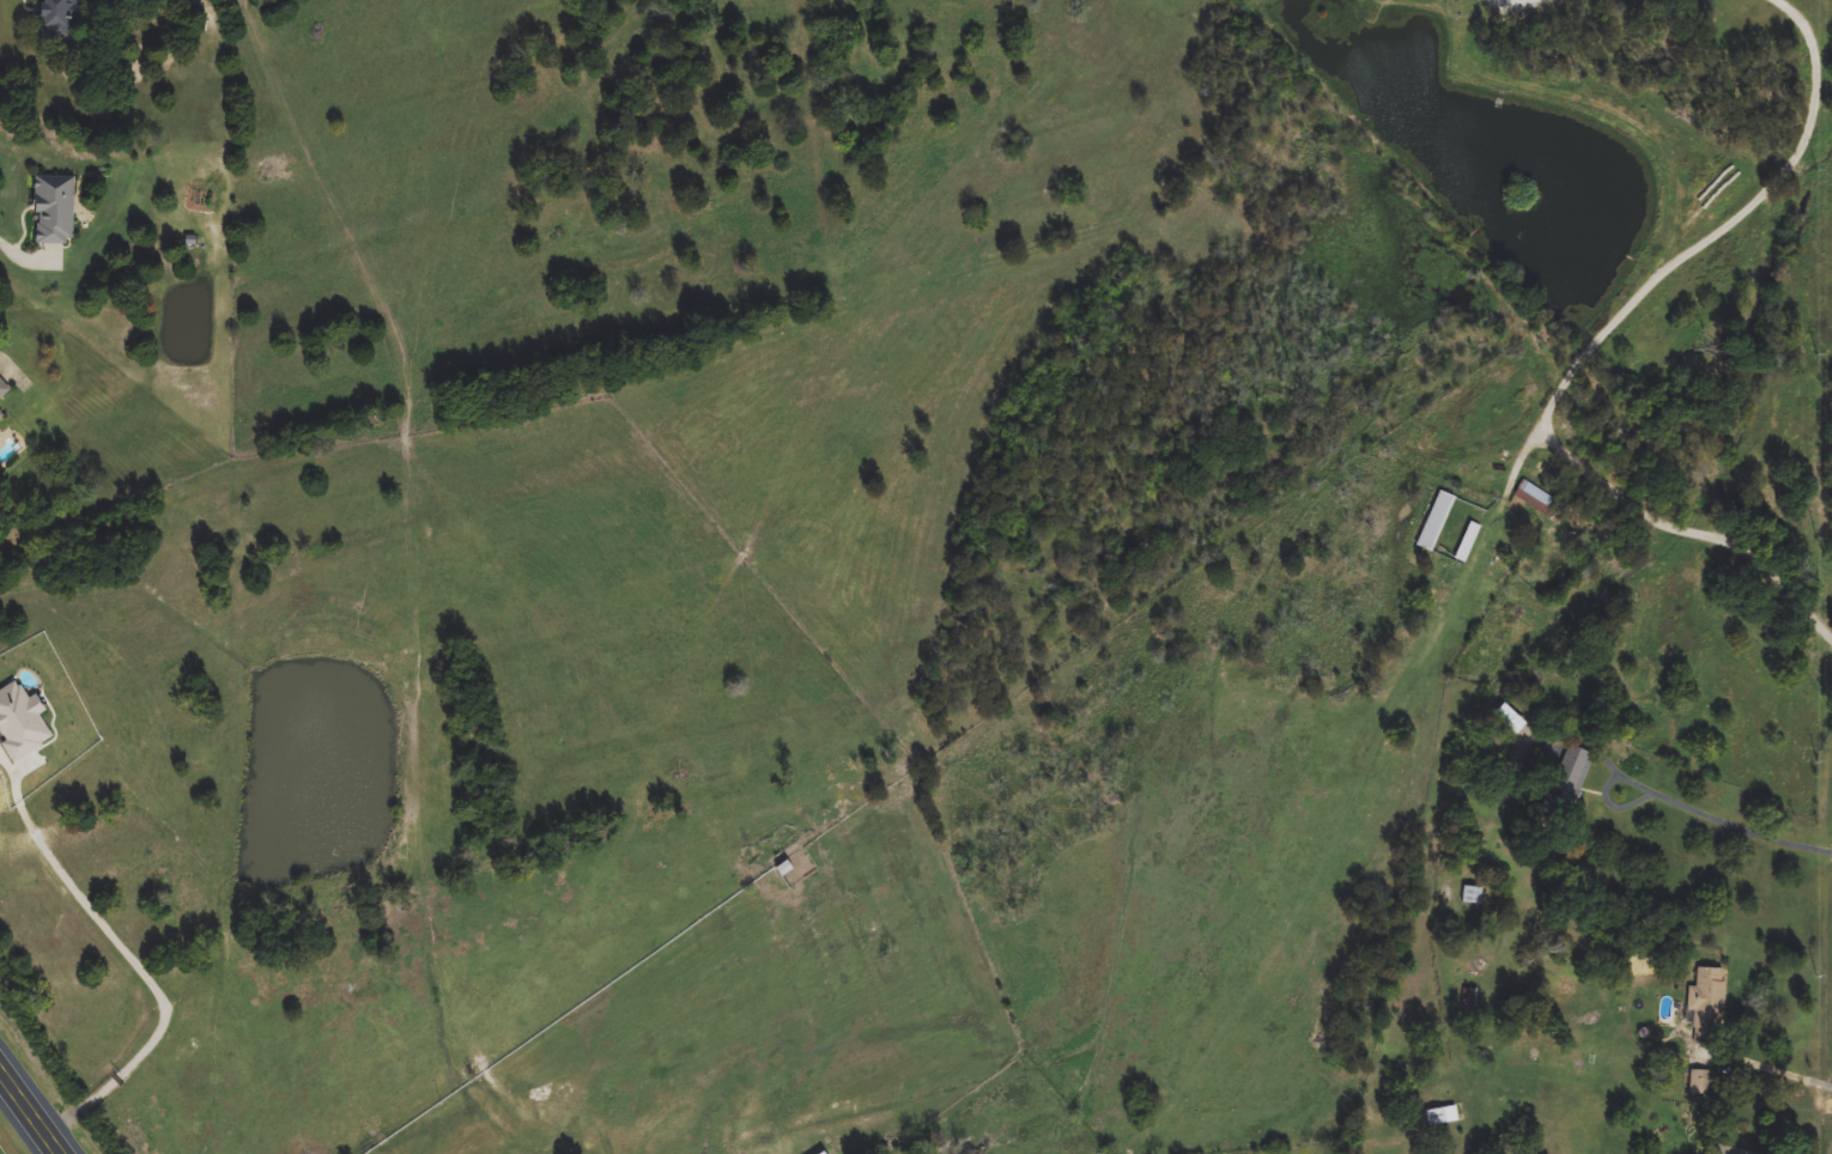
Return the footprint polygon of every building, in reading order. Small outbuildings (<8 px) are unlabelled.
[(41,43),(41,0),(79,0),(79,43),(41,43)] [(31,243),(34,177),(73,178),(71,244),(31,243)] [(12,390),(0,401),(0,377),(12,390)] [(8,420),(0,427),(0,410),(8,420)] [(1551,518),(1516,497),(1525,481),(1561,503),(1551,518)] [(1457,498),(1433,552),(1418,545),(1443,491),(1457,498)] [(1467,564),(1456,559),(1473,522),(1482,527),(1467,564)] [(16,761),(0,738),(0,691),(16,681),(53,737),(16,761)] [(1528,723),(1517,735),(1496,716),(1506,704),(1528,723)] [(1596,755),(1576,806),(1549,794),(1571,745),(1596,755)] [(1464,903),(1466,886),(1485,888),(1482,904),(1464,903)] [(1723,1046),(1695,1045),(1697,1013),(1688,1013),(1690,988),(1698,988),(1699,968),(1725,968),(1723,1046)] [(1464,1007),(1464,989),(1479,989),(1479,1007),(1464,1007)] [(1446,1109),(1449,1123),(1430,1126),(1427,1111),(1446,1109)] [(1725,1147),(1725,1153),(1709,1153),(1710,1146),(1725,1147)]
